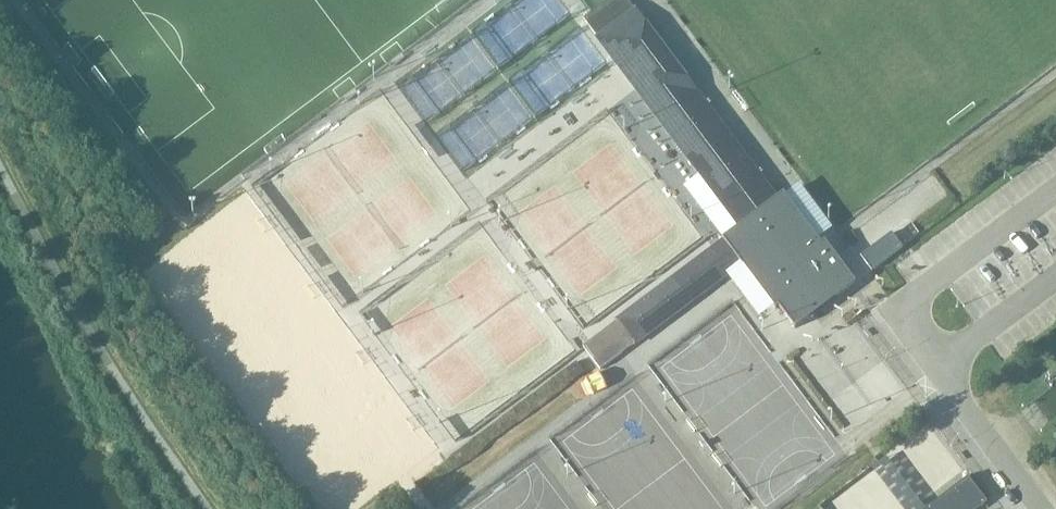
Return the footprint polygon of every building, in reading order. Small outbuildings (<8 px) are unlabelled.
[(586,22),(597,38),(635,10),(627,0),(615,0),(586,22)] [(616,24),(597,38),(610,55),(614,52),(620,60),(616,62),(641,96),(645,93),(650,100),(646,103),(671,136),(675,133),(680,141),(677,143),(708,185),(739,226),(722,239),(723,240),(741,264),(773,307),(775,309),(778,306),(787,317),(795,328),(814,314),(811,311),(828,298),(834,296),(840,294),(848,289),(856,283),(840,262),(824,241),(821,243),(813,232),(801,216),(783,193),(776,198),(772,201),(769,197),(766,192),(768,191),(770,189),(756,172),(743,154),(739,157),(737,154),(735,151),(737,150),(739,149),(726,132),(714,115),(710,118),(708,115),(705,111),(709,108),(702,99),(695,91),(694,91),(680,89),(665,87),(648,64),(630,41),(632,26),(634,11),(635,11),(635,10),(616,24)] [(907,210),(855,249),(872,272),(923,232),(907,210)] [(714,248),(583,346),(600,370),(659,325),(656,322),(664,316),(667,320),(727,275),(732,271),(714,248)] [(925,508),(977,508),(984,504),(987,502),(968,477),(925,508)]
